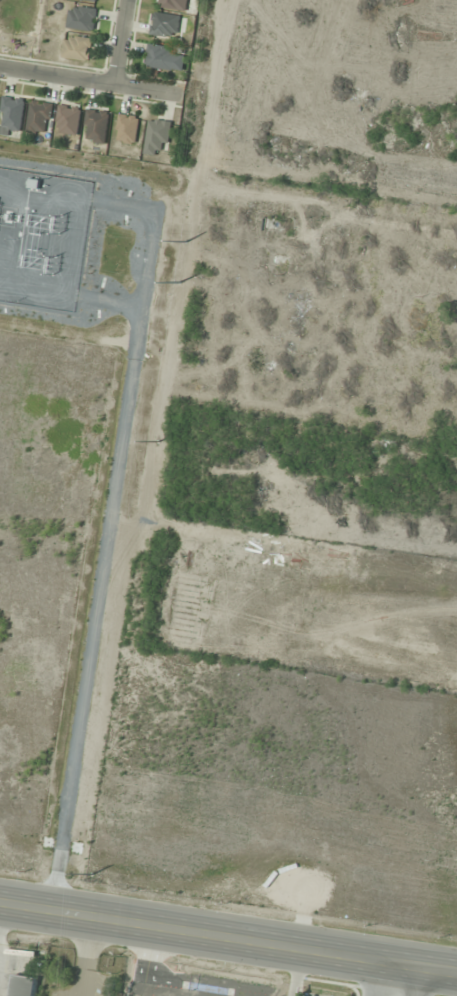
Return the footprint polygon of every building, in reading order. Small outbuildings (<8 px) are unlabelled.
[(187,11),(189,0),(160,0),(159,7),(187,11)] [(95,31),(97,8),(71,5),(69,28),(95,31)] [(178,37),(180,15),(153,13),(151,34),(178,37)] [(187,51),(150,44),(146,65),(182,72),(187,51)] [(22,134),(26,98),(4,96),(0,132),(22,134)] [(53,102),(31,101),(29,132),(51,133),(53,102)] [(57,131),(78,134),(82,107),(61,104),(57,131)] [(86,140),(107,141),(108,110),(87,110),(86,140)] [(137,142),(139,115),(120,113),(117,140),(137,142)] [(146,149),(168,152),(172,121),(150,118),(146,149)] [(37,977),(14,974),(11,995),(34,995),(37,977)] [(119,979),(106,978),(104,995),(117,995),(119,979)]
